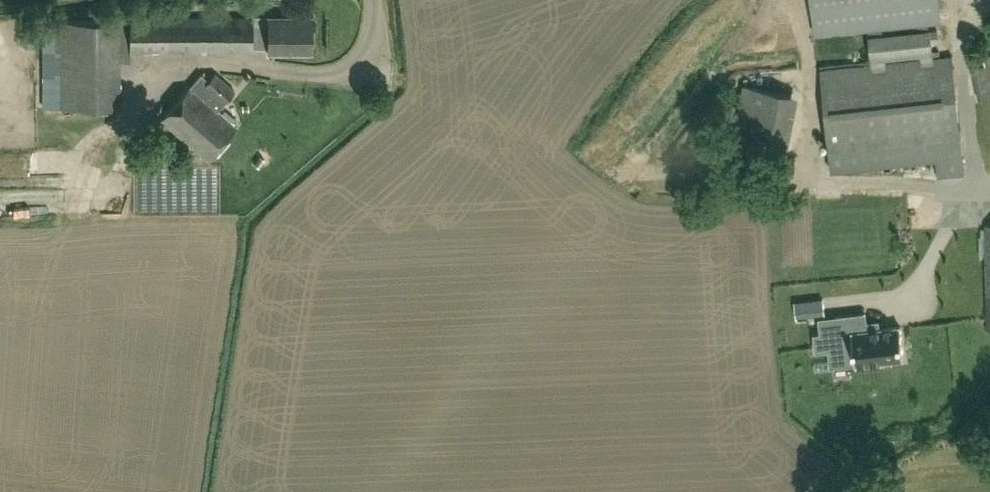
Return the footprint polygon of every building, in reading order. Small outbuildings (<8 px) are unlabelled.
[(927,20),(939,18),(937,0),(813,0),(817,32),(869,26),(873,61),(821,67),(832,171),(938,159),(940,175),(965,172),(952,55),(932,58),(930,35),(937,34),(937,29),(928,30),(927,20)] [(258,16),(258,48),(269,47),(269,50),(312,50),(312,16),(268,17),(268,15),(258,16)] [(44,107),(122,107),(123,89),(117,89),(118,74),(121,74),(121,61),(129,59),(132,52),(258,52),(258,48),(258,16),(60,19),(60,27),(44,27),(44,107)] [(989,95),(989,61),(976,65),(987,96),(989,95)] [(235,91),(216,73),(209,80),(202,74),(162,119),(208,160),(238,127),(218,110),(235,91)] [(780,161),(794,92),(745,83),(731,151),(780,161)] [(61,213),(61,190),(24,189),(24,212),(61,213)] [(910,213),(920,212),(920,194),(909,195),(910,213)] [(796,314),(809,313),(807,301),(795,302),(796,314)] [(867,330),(866,322),(865,313),(832,317),(834,332),(821,333),(815,334),(817,350),(830,349),(832,364),(855,362),(855,366),(882,363),(882,360),(904,358),(900,326),(879,328),(867,330)]
